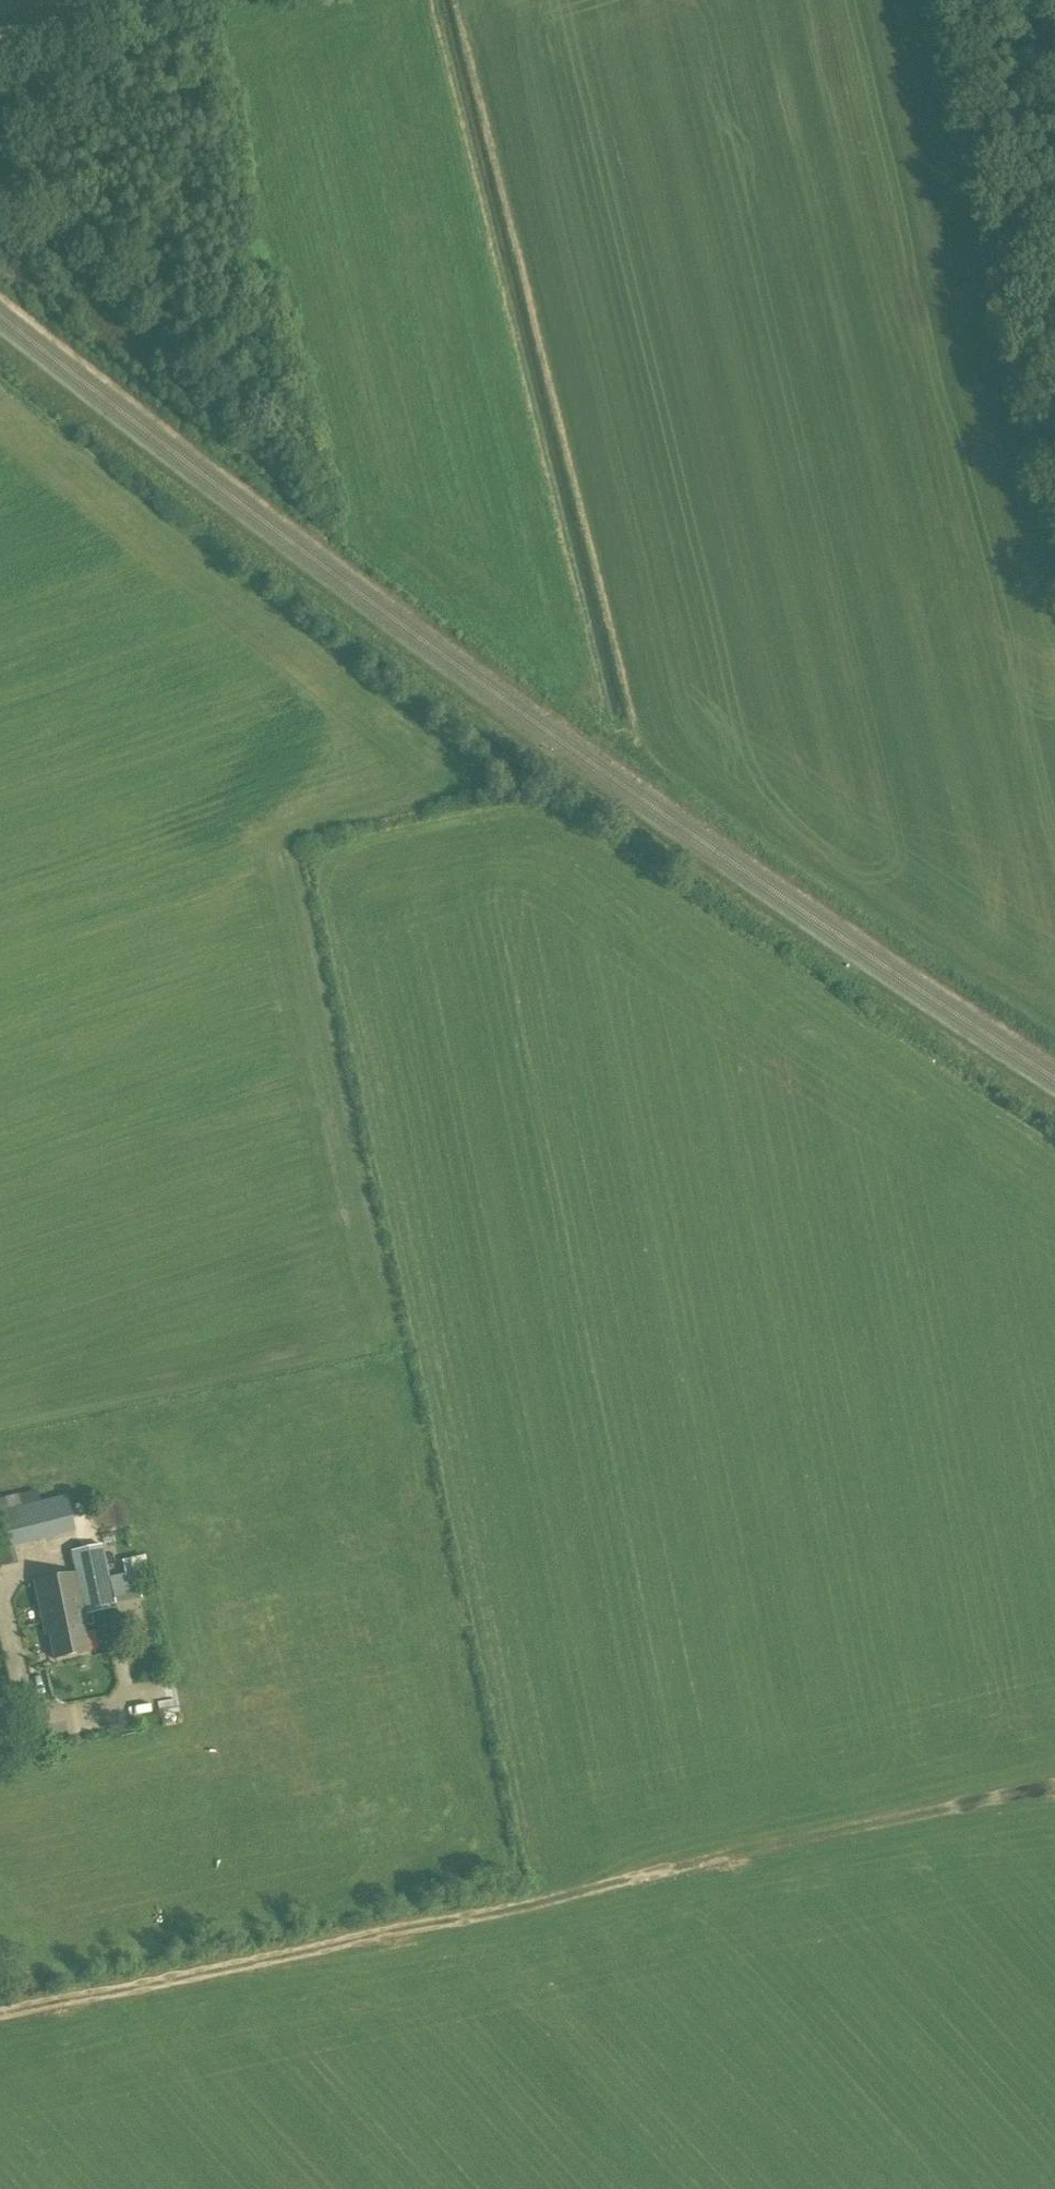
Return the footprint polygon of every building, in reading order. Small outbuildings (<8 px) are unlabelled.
[(17,1561),(14,1547),(75,1531),(66,1495),(31,1504),(0,1512),(0,1566),(17,1561)] [(90,1652),(84,1626),(94,1624),(91,1611),(116,1606),(103,1544),(71,1549),(76,1571),(33,1581),(38,1601),(45,1635),(49,1634),(54,1659),(90,1652)]
